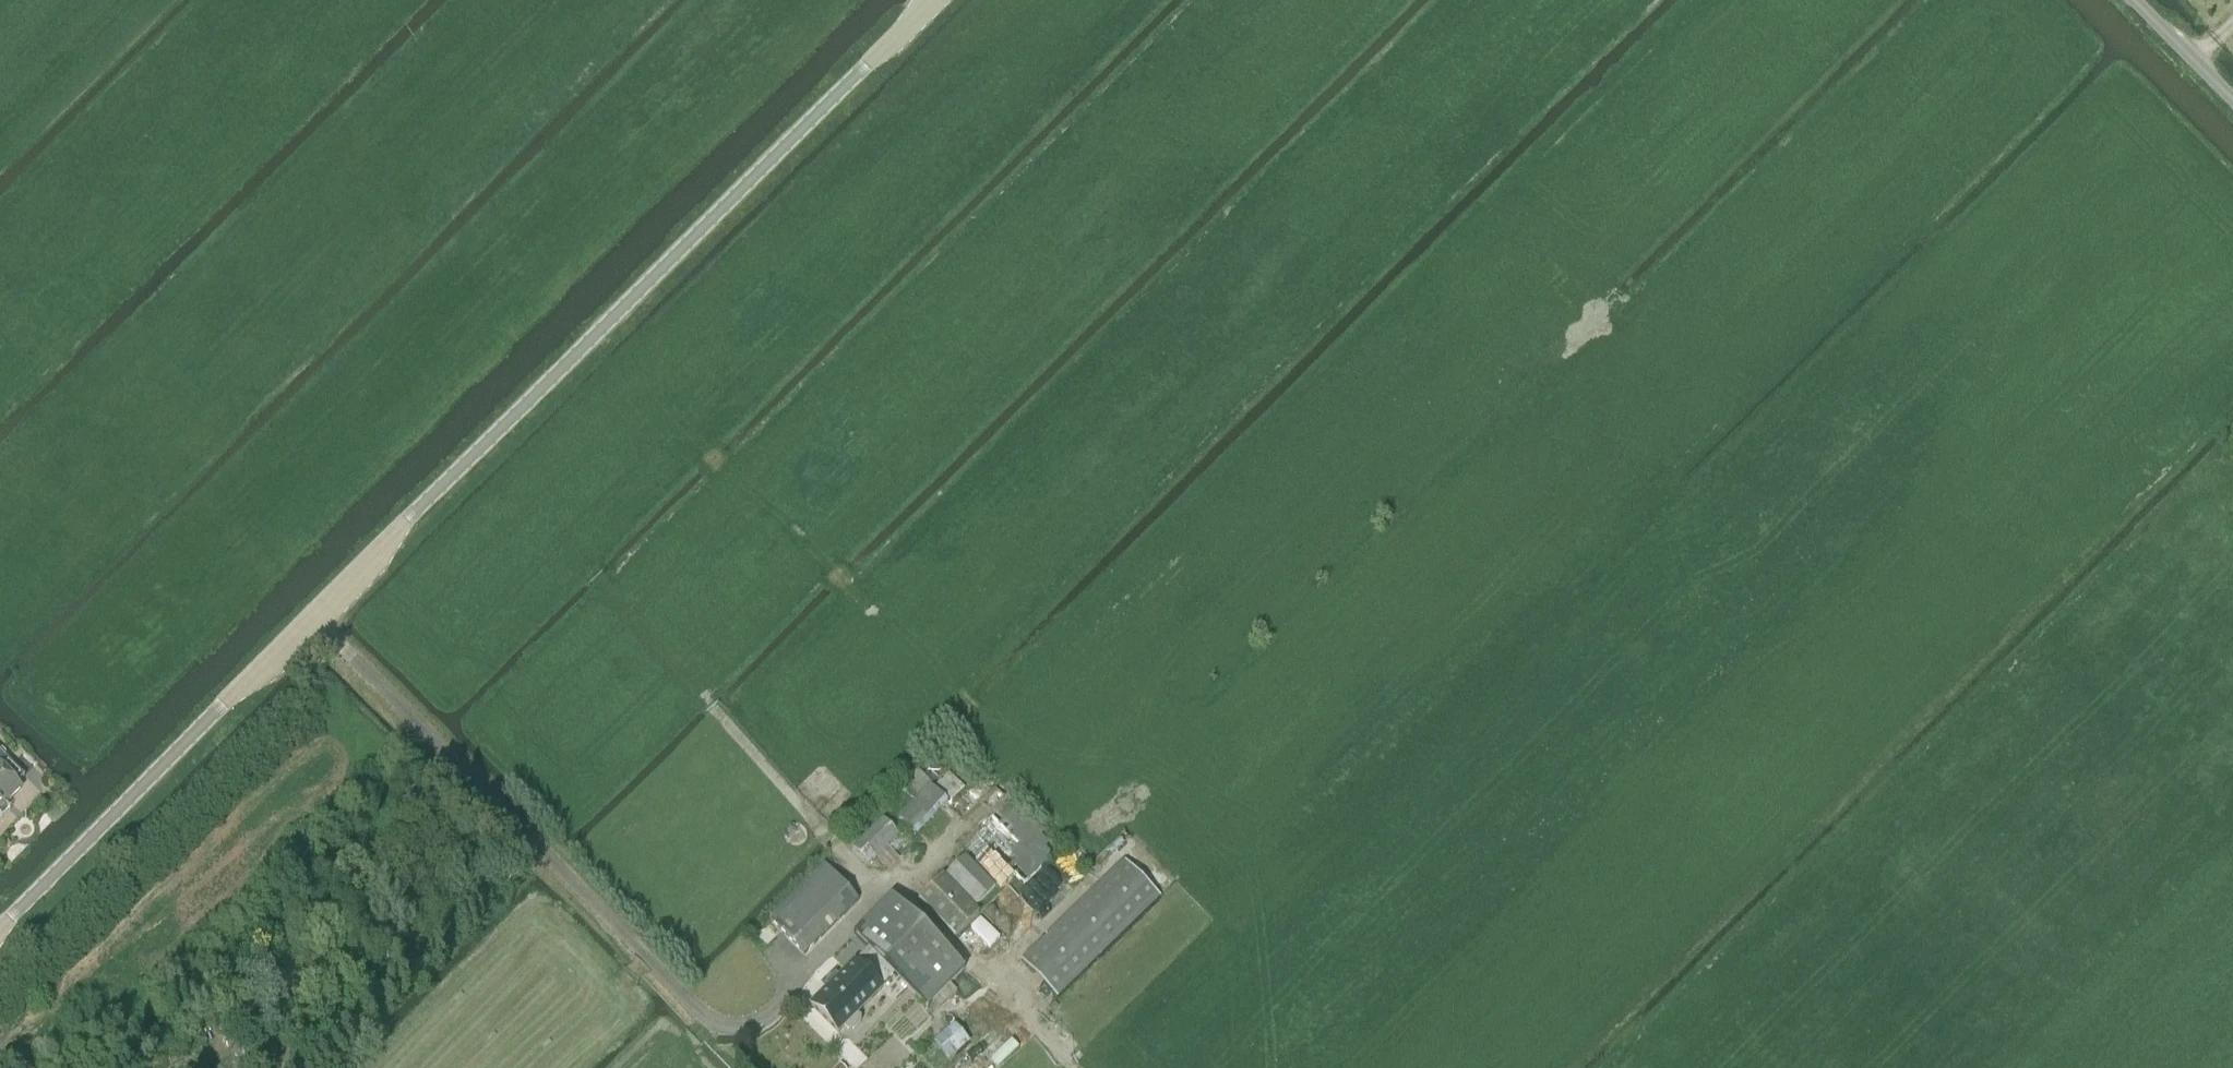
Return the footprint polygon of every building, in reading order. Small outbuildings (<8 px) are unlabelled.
[(21,789),(16,784),(24,777),(0,753),(0,809),(21,789)] [(932,789),(929,786),(930,784),(915,769),(897,788),(911,802),(895,819),(914,837),(944,807),(959,822),(978,802),(948,772),(932,789)] [(975,835),(1024,885),(1060,848),(1011,798),(975,835)] [(853,847),(867,864),(898,835),(884,818),(853,847)] [(945,876),(975,906),(995,886),(965,856),(945,876)] [(1123,860),(1048,935),(1021,961),(1055,996),(1158,895),(1123,860)] [(768,919),(802,954),(858,900),(823,864),(768,919)] [(917,900),(954,938),(980,913),(943,875),(917,900)] [(867,948),(895,976),(926,1006),(964,969),(891,896),(853,933),(867,948)] [(979,919),(970,928),(990,948),(999,939),(979,919)] [(890,982),(862,953),(810,1003),(839,1032),(890,982)] [(953,1023),(933,1041),(949,1060),(970,1042),(953,1023)] [(866,1044),(860,1049),(847,1036),(832,1050),(851,1067),(858,1067),(874,1051),(866,1044)]
